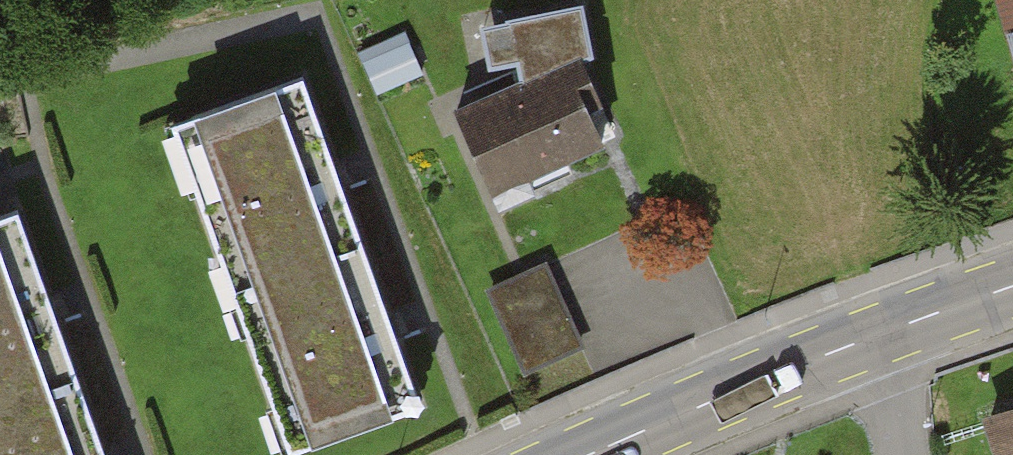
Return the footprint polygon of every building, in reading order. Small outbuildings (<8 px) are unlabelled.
[(591,0),(514,0),(511,1),(512,4),(484,9),(492,53),(520,48),(522,64),(584,37),(586,41),(598,39),(591,0)] [(1012,55),(1012,0),(998,0),(1012,55)] [(385,86),(431,65),(412,25),(366,46),(385,86)] [(457,92),(502,195),(539,179),(533,164),(612,130),(596,94),(607,89),(586,41),(584,37),(522,64),(457,92)] [(160,107),(219,282),(365,233),(306,58),(160,107)] [(22,196),(0,203),(0,395),(81,367),(22,196)] [(278,454),(284,454),(425,408),(365,233),(219,282),(278,454)] [(542,257),(484,284),(526,372),(584,345),(542,257)] [(81,367),(0,395),(0,454),(111,454),(81,367)] [(979,403),(993,454),(1012,454),(1012,394),(979,403)]
